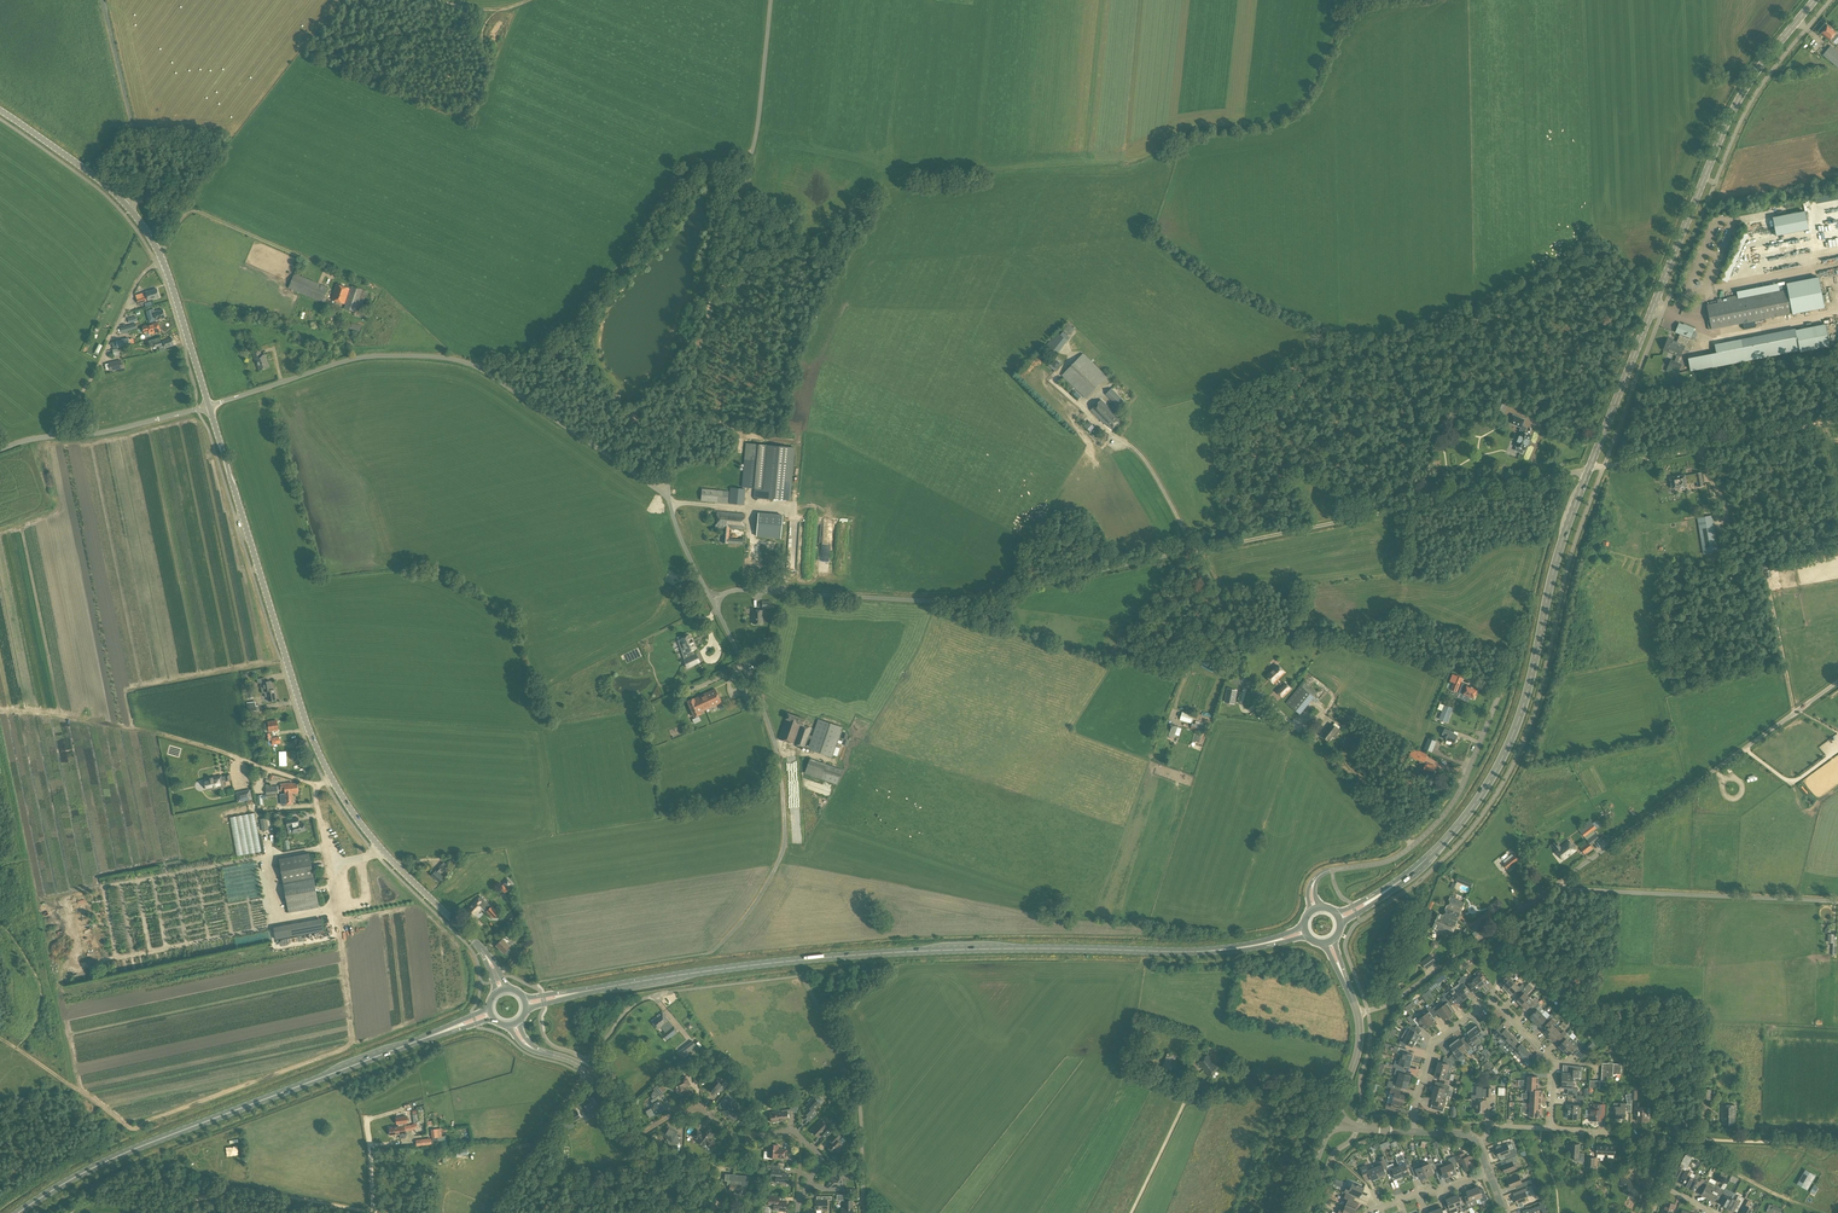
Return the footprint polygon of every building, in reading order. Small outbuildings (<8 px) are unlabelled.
[(1836,39),(1837,37),(1837,35),(1836,33),(1837,32),(1828,25),(1821,34),(1833,43),(1836,39)] [(1837,67),(1837,52),(1830,45),(1822,55),(1837,67)] [(1805,211),(1772,218),(1776,236),(1808,230),(1805,211)] [(1727,281),(1742,241),(1736,239),(1722,279),(1727,281)] [(322,301),(327,288),(295,274),(289,288),(322,301)] [(1711,329),(1824,308),(1818,277),(1787,283),(1788,289),(1706,305),(1710,321),(1707,322),(1708,329),(1711,329)] [(344,304),(349,289),(337,284),(331,299),(344,304)] [(361,309),(367,291),(352,286),(344,309),(355,312),(354,316),(366,319),(368,313),(356,310),(357,307),(361,309)] [(148,300),(160,297),(157,288),(146,292),(148,300)] [(166,317),(163,310),(158,311),(158,310),(152,312),(153,316),(156,315),(157,320),(166,317)] [(146,337),(151,336),(150,334),(160,330),(158,322),(157,322),(154,323),(143,327),(145,333),(146,337)] [(360,332),(362,326),(352,322),(350,329),(360,332)] [(1071,334),(1075,329),(1068,323),(1064,328),(1071,334)] [(1664,349),(1677,355),(1674,361),(1678,362),(1680,356),(1681,356),(1684,348),(1690,351),(1691,350),(1695,340),(1694,339),(1694,338),(1695,338),(1696,336),(1697,336),(1696,335),(1697,333),(1697,332),(1694,330),(1694,328),(1684,324),(1684,325),(1680,323),(1676,332),(1680,334),(1677,342),(1668,338),(1664,349)] [(122,333),(134,329),(133,324),(120,328),(122,333)] [(1690,372),(1800,351),(1800,352),(1830,346),(1825,324),(1796,330),(1795,329),(1715,344),(1716,353),(1688,358),(1690,372)] [(1060,334),(1058,332),(1048,346),(1057,352),(1069,336),(1062,331),(1060,334)] [(118,348),(130,345),(129,338),(116,341),(118,348)] [(174,345),(172,338),(161,341),(160,338),(149,341),(151,347),(152,348),(155,347),(156,347),(162,346),(162,343),(164,343),(165,347),(174,345)] [(1709,339),(1701,342),(1703,349),(1711,347),(1709,339)] [(262,356),(260,351),(253,353),(255,359),(256,359),(260,370),(269,367),(265,355),(262,356)] [(1104,373),(1083,353),(1062,375),(1086,399),(1109,375),(1105,372),(1104,373)] [(1055,371),(1062,362),(1056,357),(1049,365),(1055,371)] [(110,371),(123,368),(121,360),(109,363),(110,371)] [(1677,375),(1682,364),(1678,362),(1674,361),(1670,360),(1666,371),(1677,375)] [(1114,414),(1125,402),(1111,389),(1106,394),(1116,404),(1111,409),(1101,399),(1091,410),(1105,423),(1105,422),(1112,429),(1120,420),(1114,414)] [(1079,398),(1082,395),(1076,390),(1073,393),(1079,398)] [(618,401),(620,395),(613,393),(611,399),(618,401)] [(1529,440),(1531,435),(1525,432),(1527,428),(1522,426),(1525,420),(1513,415),(1509,423),(1521,427),(1520,430),(1522,431),(1520,436),(1519,436),(1517,441),(1518,441),(1516,446),(1517,447),(1516,450),(1522,453),(1524,449),(1525,450),(1527,445),(1529,440)] [(755,488),(754,497),(789,501),(794,447),(746,443),(742,486),(755,488)] [(1703,486),(1701,472),(1695,473),(1696,475),(1685,477),(1685,475),(1670,478),(1672,489),(1687,486),(1686,484),(1697,482),(1698,487),(1703,486)] [(744,505),(745,489),(730,488),(729,504),(744,505)] [(728,503),(729,491),(702,489),(701,501),(728,503)] [(744,529),(745,514),(717,512),(716,527),(723,528),(722,542),(742,544),(743,540),(729,538),(730,527),(744,529)] [(783,515),(758,513),(756,537),(780,539),(783,515)] [(1704,554),(1718,552),(1712,515),(1697,518),(1704,554)] [(1398,548),(1406,547),(1404,538),(1397,540),(1398,548)] [(753,623),(762,623),(762,610),(753,610),(753,623)] [(695,649),(688,636),(680,640),(678,641),(681,651),(684,649),(689,658),(683,661),(687,668),(699,662),(695,655),(694,655),(692,650),(695,649)] [(1184,666),(1187,660),(1179,656),(1176,662),(1184,666)] [(1471,663),(1467,674),(1472,676),(1476,665),(1471,663)] [(1273,683),(1284,672),(1278,665),(1267,676),(1273,683)] [(1457,692),(1463,678),(1453,674),(1450,681),(1454,683),(1451,690),(1457,692)] [(270,681),(263,682),(263,685),(261,685),(262,693),(263,693),(267,692),(268,701),(276,699),(274,689),(272,690),(270,681)] [(1291,689),(1286,683),(1282,686),(1288,692),(1291,689)] [(1474,699),(1477,689),(1462,683),(1459,693),(1474,699)] [(1299,714),(1313,696),(1300,686),(1286,703),(1299,714)] [(694,716),(701,713),(700,711),(721,702),(715,689),(688,701),(694,716)] [(1234,704),(1236,691),(1227,689),(1225,702),(1234,704)] [(746,704),(754,701),(750,691),(742,694),(746,704)] [(256,706),(255,701),(247,703),(248,712),(259,710),(258,705),(256,706)] [(1447,723),(1453,708),(1445,705),(1439,719),(1447,723)] [(1268,720),(1273,714),(1266,707),(1260,712),(1268,720)] [(1190,723),(1193,716),(1182,712),(1180,719),(1190,723)] [(779,739),(832,757),(842,727),(818,719),(812,735),(810,734),(812,728),(803,726),(805,719),(788,713),(779,739)] [(266,741),(271,740),(271,737),(273,736),(272,730),(278,729),(277,721),(268,722),(269,729),(264,730),(266,741)] [(1203,732),(1206,724),(1196,721),(1195,724),(1192,723),(1191,728),(1203,732)] [(1173,738),(1178,726),(1168,723),(1164,734),(1173,738)] [(1336,736),(1339,731),(1331,724),(1321,736),(1328,742),(1334,734),(1336,736)] [(1455,743),(1458,736),(1453,734),(1454,732),(1445,729),(1443,734),(1447,736),(1446,739),(1447,740),(1446,742),(1446,744),(1449,745),(1450,744),(1451,741),(1455,743)] [(1432,752),(1436,741),(1428,738),(1424,750),(1428,752),(1429,751),(1432,752)] [(1426,763),(1425,762),(1426,758),(1425,758),(1427,754),(1413,749),(1410,757),(1420,760),(1420,762),(1419,766),(1419,769),(1423,770),(1423,771),(1430,774),(1431,773),(1434,774),(1437,767),(1426,763)] [(288,765),(287,750),(279,750),(280,766),(288,765)] [(838,785),(843,770),(810,758),(805,773),(838,785)] [(231,780),(230,774),(225,775),(225,776),(222,777),(221,775),(205,779),(207,789),(212,788),(212,789),(219,788),(219,787),(222,787),(224,787),(222,780),(226,779),(226,781),(231,780)] [(285,793),(280,794),(281,805),(294,804),(292,794),(298,793),(297,783),(292,784),(292,782),(280,784),(281,790),(285,790),(285,793)] [(266,795),(278,793),(278,786),(266,787),(266,795)] [(238,802),(252,799),(250,790),(236,792),(238,802)] [(1561,794),(1555,807),(1568,814),(1572,806),(1577,808),(1579,803),(1561,794)] [(232,816),(238,855),(266,850),(264,837),(260,837),(256,812),(232,816)] [(262,831),(269,830),(266,818),(260,819),(262,831)] [(299,824),(298,818),(286,820),(287,826),(292,825),(293,833),(305,831),(304,823),(299,824)] [(1596,829),(1592,824),(1581,832),(1584,837),(1593,831),(1596,829)] [(1588,842),(1580,848),(1581,849),(1585,854),(1592,848),(1593,848),(1592,848),(1590,845),(1599,838),(1595,833),(1586,840),(1588,842)] [(1571,844),(1569,841),(1561,847),(1556,841),(1552,844),(1556,851),(1563,860),(1576,850),(1574,847),(1573,847),(1571,844)] [(289,912),(319,907),(318,901),(309,853),(279,859),(288,907),(289,912)] [(1507,869),(1518,860),(1514,855),(1503,864),(1507,869)] [(442,872),(448,866),(443,862),(438,867),(432,874),(439,881),(443,877),(439,873),(441,871),(442,872)] [(505,893),(508,889),(503,884),(499,888),(505,893)] [(1443,917),(1456,922),(1464,903),(1450,897),(1443,916),(1443,917)] [(478,899),(468,909),(474,915),(481,908),(482,909),(484,907),(487,910),(491,906),(484,899),(481,901),(478,899)] [(493,918),(499,913),(492,906),(491,906),(487,910),(486,911),(493,918)] [(1443,917),(1443,916),(1440,916),(1441,914),(1435,912),(1430,926),(1435,929),(1435,928),(1452,934),(1456,922),(1443,917)] [(511,913),(504,919),(509,924),(515,918),(516,918),(511,913)] [(278,937),(326,931),(325,918),(276,924),(278,937)] [(519,933),(524,930),(517,920),(513,922),(519,933)] [(1475,937),(1487,927),(1482,920),(1469,930),(1475,937)] [(1834,935),(1828,934),(1828,942),(1832,942),(1832,954),(1836,954),(1837,939),(1834,939),(1834,935)] [(503,952),(513,943),(505,936),(496,945),(503,952)] [(523,956),(529,950),(525,947),(520,952),(523,956)] [(1426,969),(1436,961),(1431,955),(1421,962),(1426,969)] [(1483,982),(1487,979),(1479,969),(1476,972),(1474,974),(1476,977),(1474,979),(1480,988),(1485,984),(1483,982)] [(1507,991),(1515,982),(1510,978),(1513,975),(1510,972),(1505,977),(1508,980),(1502,986),(1507,991)] [(1480,988),(1474,979),(1470,982),(1466,976),(1465,976),(1464,975),(1460,978),(1460,979),(1461,979),(1467,987),(1467,988),(1470,986),(1475,992),(1480,988)] [(1467,995),(1470,992),(1467,988),(1467,987),(1461,979),(1460,979),(1458,981),(1460,984),(1459,984),(1461,987),(1457,991),(1464,1000),(1469,997),(1467,995)] [(1522,990),(1525,987),(1524,987),(1525,987),(1522,984),(1519,987),(1515,982),(1507,991),(1511,995),(1517,989),(1520,992),(1522,990)] [(1522,995),(1517,1000),(1521,1005),(1529,997),(1526,995),(1529,992),(1533,988),(1528,983),(1525,987),(1524,987),(1525,987),(1522,990),(1520,992),(1522,995)] [(1452,1002),(1453,1004),(1455,1002),(1458,1005),(1464,1000),(1457,991),(1456,991),(1453,987),(1448,991),(1448,992),(1446,994),(1450,1000),(1452,1002)] [(1422,995),(1425,1000),(1426,1000),(1428,996),(1430,999),(1434,996),(1429,990),(1422,995)] [(1450,1000),(1446,994),(1443,996),(1444,997),(1441,999),(1445,1004),(1442,1006),(1448,1014),(1454,1010),(1449,1004),(1452,1002),(1450,1000)] [(1534,1007),(1539,1002),(1539,1001),(1535,997),(1532,1000),(1529,997),(1521,1005),(1526,1010),(1532,1004),(1534,1007)] [(1542,1014),(1537,1009),(1541,1005),(1539,1002),(1534,1007),(1532,1009),(1535,1012),(1529,1018),(1534,1022),(1542,1014)] [(1434,1012),(1433,1012),(1436,1016),(1439,1014),(1443,1020),(1449,1015),(1448,1014),(1442,1006),(1442,1007),(1439,1003),(1434,1007),(1431,1009),(1434,1012)] [(1434,1012),(1431,1009),(1429,1006),(1426,1008),(1429,1012),(1423,1016),(1424,1017),(1429,1024),(1430,1024),(1435,1020),(1431,1014),(1433,1012),(1434,1012)] [(673,1025),(662,1012),(652,1021),(659,1029),(664,1025),(668,1029),(673,1025)] [(1547,1018),(1542,1014),(1534,1022),(1538,1027),(1544,1021),(1547,1023),(1551,1019),(1552,1018),(1553,1016),(1551,1014),(1547,1018)] [(1414,1026),(1416,1024),(1410,1015),(1407,1018),(1411,1024),(1412,1024),(1414,1026)] [(1430,1025),(1430,1024),(1429,1024),(1424,1017),(1419,1021),(1416,1017),(1413,1019),(1417,1025),(1420,1023),(1425,1029),(1430,1025)] [(1554,1021),(1552,1018),(1551,1019),(1547,1023),(1542,1028),(1545,1031),(1544,1032),(1548,1037),(1556,1029),(1556,1028),(1553,1026),(1556,1023),(1554,1021)] [(1403,1033),(1416,1041),(1419,1034),(1413,1031),(1415,1028),(1409,1025),(1406,1030),(1405,1030),(1403,1033)] [(1472,1029),(1479,1038),(1484,1035),(1486,1038),(1489,1035),(1485,1030),(1482,1032),(1477,1025),(1472,1029)] [(1505,1029),(1501,1025),(1492,1033),(1499,1040),(1502,1042),(1504,1040),(1510,1034),(1511,1034),(1506,1029),(1505,1029)] [(1554,1040),(1557,1043),(1561,1038),(1566,1033),(1559,1025),(1556,1028),(1556,1029),(1548,1037),(1553,1041),(1554,1040)] [(1468,1035),(1464,1037),(1472,1048),(1476,1045),(1478,1044),(1476,1041),(1479,1038),(1472,1029),(1466,1033),(1468,1035)] [(1412,1047),(1416,1041),(1403,1033),(1401,1037),(1402,1038),(1399,1044),(1405,1047),(1407,1044),(1412,1047)] [(1573,1041),(1574,1040),(1566,1033),(1561,1038),(1564,1041),(1558,1046),(1563,1051),(1571,1043),(1573,1041)] [(1504,1040),(1502,1042),(1510,1050),(1515,1045),(1518,1042),(1515,1039),(1516,1038),(1511,1034),(1510,1034),(1504,1040)] [(1454,1042),(1461,1051),(1464,1049),(1467,1052),(1472,1048),(1467,1043),(1465,1045),(1459,1038),(1454,1042)] [(688,1060),(692,1057),(691,1055),(699,1049),(692,1040),(684,1047),(690,1054),(686,1057),(688,1060)] [(1573,1041),(1571,1043),(1563,1051),(1568,1056),(1573,1050),(1576,1052),(1581,1047),(1576,1043),(1574,1040),(1573,1041)] [(1456,1055),(1461,1051),(1454,1042),(1449,1046),(1454,1053),(1451,1055),(1455,1060),(1458,1058),(1456,1055)] [(1515,1055),(1517,1058),(1520,1055),(1526,1049),(1521,1044),(1518,1042),(1515,1045),(1510,1050),(1515,1055)] [(1587,1045),(1583,1050),(1586,1054),(1591,1049),(1587,1045)] [(1400,1058),(1411,1061),(1413,1055),(1405,1053),(1406,1049),(1399,1047),(1397,1053),(1401,1054),(1400,1058)] [(1533,1060),(1535,1058),(1531,1054),(1526,1049),(1520,1055),(1517,1058),(1522,1063),(1527,1067),(1533,1060)] [(1171,1070),(1177,1055),(1168,1052),(1162,1067),(1171,1070)] [(1219,1068),(1208,1055),(1198,1063),(1202,1068),(1203,1067),(1205,1069),(1204,1070),(1209,1076),(1219,1068)] [(1409,1068),(1411,1061),(1400,1058),(1399,1062),(1395,1061),(1394,1067),(1396,1068),(1401,1069),(1402,1065),(1409,1068)] [(1446,1058),(1445,1061),(1443,1061),(1443,1063),(1438,1061),(1436,1069),(1447,1072),(1449,1065),(1453,1066),(1455,1062),(1446,1058)] [(1489,1070),(1494,1065),(1488,1060),(1483,1065),(1489,1070)] [(1613,1064),(1608,1064),(1608,1063),(1602,1063),(1601,1081),(1607,1082),(1608,1076),(1611,1076),(1611,1073),(1613,1073),(1613,1074),(1621,1074),(1621,1064),(1613,1063),(1613,1064)] [(662,1076),(669,1070),(666,1066),(659,1072),(662,1076)] [(1401,1069),(1396,1068),(1394,1074),(1399,1075),(1398,1079),(1409,1082),(1411,1075),(1402,1073),(1403,1070),(1401,1069)] [(1447,1072),(1436,1069),(1434,1077),(1441,1079),(1440,1082),(1448,1084),(1450,1080),(1449,1080),(1451,1073),(1447,1072)] [(1563,1080),(1572,1081),(1572,1076),(1575,1077),(1576,1069),(1568,1069),(1568,1073),(1563,1073),(1562,1081),(1563,1081),(1563,1080)] [(679,1095),(687,1091),(685,1087),(690,1085),(685,1076),(672,1082),(679,1095)] [(722,1085),(715,1078),(707,1088),(715,1094),(720,1088),(722,1090),(728,1083),(725,1081),(722,1085)] [(1407,1089),(1409,1082),(1398,1079),(1397,1082),(1389,1080),(1387,1086),(1398,1089),(1399,1086),(1407,1089)] [(1572,1081),(1563,1080),(1563,1081),(1563,1087),(1568,1088),(1568,1092),(1577,1092),(1578,1088),(1572,1088),(1573,1081),(1572,1081)] [(733,1083),(730,1086),(734,1089),(739,1094),(742,1091),(733,1083)] [(1443,1095),(1444,1091),(1448,1092),(1450,1087),(1440,1084),(1439,1087),(1434,1086),(1433,1092),(1443,1095)] [(660,1097),(663,1094),(664,1093),(657,1085),(653,1089),(660,1097)] [(1388,1098),(1392,1099),(1403,1102),(1405,1095),(1400,1094),(1401,1091),(1391,1088),(1389,1093),(1390,1093),(1388,1098)] [(1491,1097),(1492,1088),(1486,1088),(1486,1091),(1482,1091),(1482,1096),(1485,1096),(1485,1097),(1491,1097)] [(1701,1100),(1712,1100),(1711,1089),(1701,1089),(1701,1100)] [(1435,1110),(1443,1112),(1446,1099),(1447,1096),(1443,1095),(1433,1092),(1431,1098),(1433,1099),(1432,1104),(1436,1105),(1435,1110)] [(737,1119),(738,1118),(738,1117),(739,1116),(738,1116),(738,1115),(740,1112),(731,1104),(734,1100),(727,1094),(722,1101),(726,1104),(721,1110),(733,1121),(735,1118),(737,1119)] [(1626,1103),(1613,1103),(1613,1106),(1615,1107),(1614,1113),(1615,1113),(1615,1121),(1621,1122),(1621,1118),(1625,1118),(1625,1111),(1631,1111),(1631,1104),(1632,1100),(1631,1100),(1632,1094),(1626,1095),(1627,1104),(1626,1104),(1626,1103)] [(590,1095),(582,1100),(583,1101),(579,1104),(586,1116),(597,1110),(594,1106),(597,1104),(592,1096),(590,1097),(590,1095)] [(649,1118),(665,1109),(657,1096),(650,1100),(652,1103),(651,1108),(645,1111),(649,1118)] [(820,1103),(814,1098),(813,1098),(810,1098),(811,1101),(807,1105),(809,1107),(804,1113),(808,1116),(806,1118),(810,1122),(817,1114),(814,1111),(820,1103)] [(1392,1099),(1388,1098),(1387,1102),(1385,1108),(1393,1110),(1395,1111),(1396,1108),(1401,1109),(1403,1102),(1392,1099)] [(1485,1113),(1486,1100),(1476,1100),(1475,1112),(1485,1113)] [(1649,1113),(1650,1112),(1651,1111),(1651,1110),(1650,1108),(1649,1107),(1641,1107),(1642,1102),(1635,1102),(1635,1113),(1638,1114),(1638,1121),(1646,1121),(1646,1116),(1647,1116),(1647,1113),(1649,1113)] [(792,1103),(790,1110),(796,1112),(798,1105),(793,1103),(792,1103)] [(1604,1111),(1605,1105),(1594,1104),(1593,1110),(1589,1110),(1589,1120),(1600,1121),(1601,1111),(1604,1111)] [(1579,1113),(1580,1105),(1567,1105),(1566,1113),(1568,1113),(1568,1119),(1578,1119),(1578,1113),(1579,1113)] [(1735,1115),(1735,1105),(1722,1105),(1722,1116),(1723,1116),(1723,1124),(1734,1124),(1734,1115),(1735,1115)] [(568,1116),(572,1123),(581,1117),(577,1110),(568,1116)] [(782,1112),(781,1110),(770,1113),(772,1122),(788,1119),(787,1111),(782,1112)] [(399,1126),(403,1126),(403,1123),(408,1123),(407,1116),(396,1117),(397,1124),(399,1124),(399,1126)] [(824,1131),(827,1135),(832,1129),(829,1126),(828,1127),(821,1120),(811,1130),(812,1131),(812,1134),(815,1133),(818,1137),(824,1131)] [(403,1126),(399,1126),(389,1127),(390,1135),(405,1133),(404,1125),(403,1126)] [(681,1144),(681,1136),(678,1136),(676,1135),(678,1131),(668,1126),(663,1135),(668,1138),(667,1139),(670,1144),(676,1144),(676,1150),(680,1150),(680,1144),(681,1144)] [(432,1138),(442,1137),(441,1128),(431,1129),(432,1138)] [(709,1129),(708,1130),(706,1128),(702,1133),(697,1129),(692,1135),(697,1140),(696,1141),(700,1143),(702,1141),(712,1148),(716,1142),(710,1137),(713,1134),(711,1133),(712,1132),(711,1130),(710,1130),(709,1129)] [(838,1152),(839,1152),(839,1151),(839,1150),(839,1149),(839,1148),(838,1148),(842,1144),(838,1141),(842,1137),(836,1131),(829,1138),(832,1141),(827,1146),(834,1153),(835,1152),(836,1152),(837,1153),(838,1152)] [(417,1146),(432,1144),(431,1138),(416,1140),(417,1146)] [(1378,1143),(1369,1147),(1371,1151),(1380,1147),(1378,1143)] [(786,1158),(787,1150),(778,1149),(779,1145),(769,1144),(768,1157),(778,1158),(778,1157),(786,1158)] [(1583,1162),(1584,1153),(1579,1153),(1580,1144),(1571,1144),(1570,1157),(1576,1158),(1576,1161),(1583,1162)] [(1509,1150),(1507,1145),(1501,1147),(1501,1146),(1499,1145),(1497,1146),(1496,1148),(1496,1149),(1499,1157),(1506,1154),(1507,1158),(1516,1154),(1514,1149),(1509,1150)] [(1615,1155),(1615,1146),(1597,1145),(1596,1154),(1615,1155)] [(1466,1157),(1464,1153),(1456,1156),(1459,1164),(1463,1162),(1466,1170),(1474,1167),(1469,1156),(1466,1157)] [(1388,1169),(1387,1166),(1384,1159),(1383,1156),(1380,1157),(1381,1161),(1378,1162),(1379,1165),(1375,1167),(1379,1177),(1387,1175),(1385,1170),(1388,1169)] [(1446,1165),(1451,1176),(1457,1173),(1454,1166),(1457,1165),(1454,1156),(1448,1159),(1450,1164),(1446,1165)] [(1505,1173),(1515,1169),(1513,1165),(1519,1163),(1516,1156),(1508,1159),(1509,1163),(1502,1166),(1505,1173)] [(1595,1166),(1595,1157),(1587,1157),(1587,1166),(1595,1166)] [(1399,1166),(1403,1176),(1410,1173),(1408,1168),(1411,1167),(1407,1158),(1401,1160),(1402,1164),(1399,1166)] [(1423,1166),(1426,1176),(1433,1173),(1430,1164),(1433,1162),(1431,1158),(1428,1159),(1428,1161),(1425,1162),(1426,1165),(1423,1166)] [(1686,1168),(1690,1161),(1684,1158),(1681,1164),(1677,1162),(1671,1173),(1678,1177),(1683,1167),(1686,1168)] [(1403,1176),(1399,1166),(1395,1167),(1393,1163),(1387,1166),(1388,1169),(1390,1173),(1393,1172),(1396,1179),(1403,1176)] [(1451,1176),(1446,1165),(1443,1167),(1441,1163),(1439,1164),(1438,1163),(1434,1164),(1437,1173),(1442,1171),(1444,1178),(1451,1176)] [(787,1183),(788,1174),(780,1173),(781,1166),(767,1165),(767,1172),(771,1173),(771,1177),(773,1177),(773,1182),(776,1182),(787,1183)] [(1367,1165),(1360,1168),(1363,1175),(1365,1181),(1371,1178),(1372,1180),(1379,1177),(1375,1167),(1371,1169),(1370,1166),(1367,1167),(1367,1165)] [(1426,1176),(1423,1166),(1419,1167),(1418,1165),(1411,1167),(1413,1172),(1417,1171),(1420,1178),(1426,1176)] [(1688,1188),(1693,1178),(1695,1175),(1686,1170),(1683,1175),(1686,1177),(1682,1184),(1688,1188)] [(1807,1190),(1815,1176),(1807,1171),(1799,1185),(1807,1190)] [(843,1188),(843,1173),(831,1173),(831,1176),(829,1177),(829,1184),(831,1184),(831,1188),(843,1188)] [(725,1174),(724,1181),(731,1181),(730,1190),(735,1191),(735,1194),(739,1194),(740,1187),(747,1187),(748,1176),(725,1174)] [(1522,1183),(1519,1175),(1507,1180),(1511,1188),(1518,1185),(1519,1188),(1529,1184),(1528,1180),(1522,1183)] [(1639,1199),(1644,1189),(1619,1176),(1616,1183),(1625,1188),(1623,1192),(1634,1198),(1634,1197),(1639,1199)] [(1693,1178),(1688,1188),(1695,1191),(1699,1183),(1702,1185),(1705,1180),(1699,1177),(1697,1180),(1693,1178)] [(1708,1198),(1715,1184),(1708,1181),(1705,1179),(1705,1180),(1702,1185),(1705,1187),(1701,1195),(1708,1198)] [(1723,1191),(1723,1192),(1727,1184),(1724,1182),(1721,1188),(1715,1184),(1708,1198),(1714,1201),(1718,1194),(1721,1196),(1723,1191)] [(1364,1188),(1353,1183),(1351,1187),(1347,1186),(1344,1192),(1353,1195),(1354,1192),(1361,1195),(1364,1188)] [(1814,1185),(1810,1192),(1814,1194),(1818,1187),(1814,1185)] [(1472,1189),(1476,1199),(1478,1203),(1487,1199),(1485,1193),(1481,1194),(1479,1187),(1472,1189)] [(1517,1204),(1528,1199),(1525,1192),(1528,1191),(1527,1188),(1518,1191),(1520,1194),(1514,1197),(1517,1204)] [(1473,1201),(1476,1199),(1472,1189),(1466,1191),(1469,1199),(1465,1200),(1468,1207),(1474,1205),(1473,1201)] [(1729,1194),(1723,1192),(1723,1191),(1721,1196),(1720,1198),(1723,1199),(1720,1204),(1727,1208),(1731,1199),(1727,1197),(1729,1194)] [(1345,1206),(1356,1210),(1358,1203),(1351,1200),(1353,1196),(1345,1193),(1343,1201),(1347,1202),(1345,1206)] [(1456,1207),(1460,1206),(1461,1209),(1467,1207),(1465,1200),(1461,1201),(1459,1194),(1452,1197),(1456,1207)] [(785,1211),(786,1201),(778,1200),(779,1197),(769,1196),(768,1205),(774,1205),(773,1210),(785,1211)] [(821,1210),(827,1210),(827,1200),(831,1200),(831,1196),(823,1196),(823,1200),(815,1200),(815,1210),(816,1210),(816,1212),(821,1212),(821,1210)] [(1648,1206),(1651,1199),(1645,1196),(1642,1203),(1648,1206)] [(1458,1211),(1456,1207),(1452,1197),(1446,1199),(1449,1206),(1445,1208),(1447,1212),(1452,1212),(1458,1211)] [(1739,1207),(1744,1198),(1742,1197),(1741,1200),(1737,1198),(1736,1200),(1732,1199),(1732,1200),(1731,1199),(1727,1208),(1728,1207),(1734,1210),(1737,1206),(1739,1207)] [(1739,1207),(1740,1207),(1743,1209),(1741,1212),(1750,1212),(1752,1209),(1748,1207),(1751,1202),(1744,1198),(1739,1207)] [(852,1200),(844,1200),(844,1208),(841,1208),(841,1212),(852,1212),(852,1200)] [(1675,1204),(1666,1201),(1664,1206),(1665,1206),(1664,1208),(1663,1208),(1662,1212),(1673,1212),(1675,1204)]
